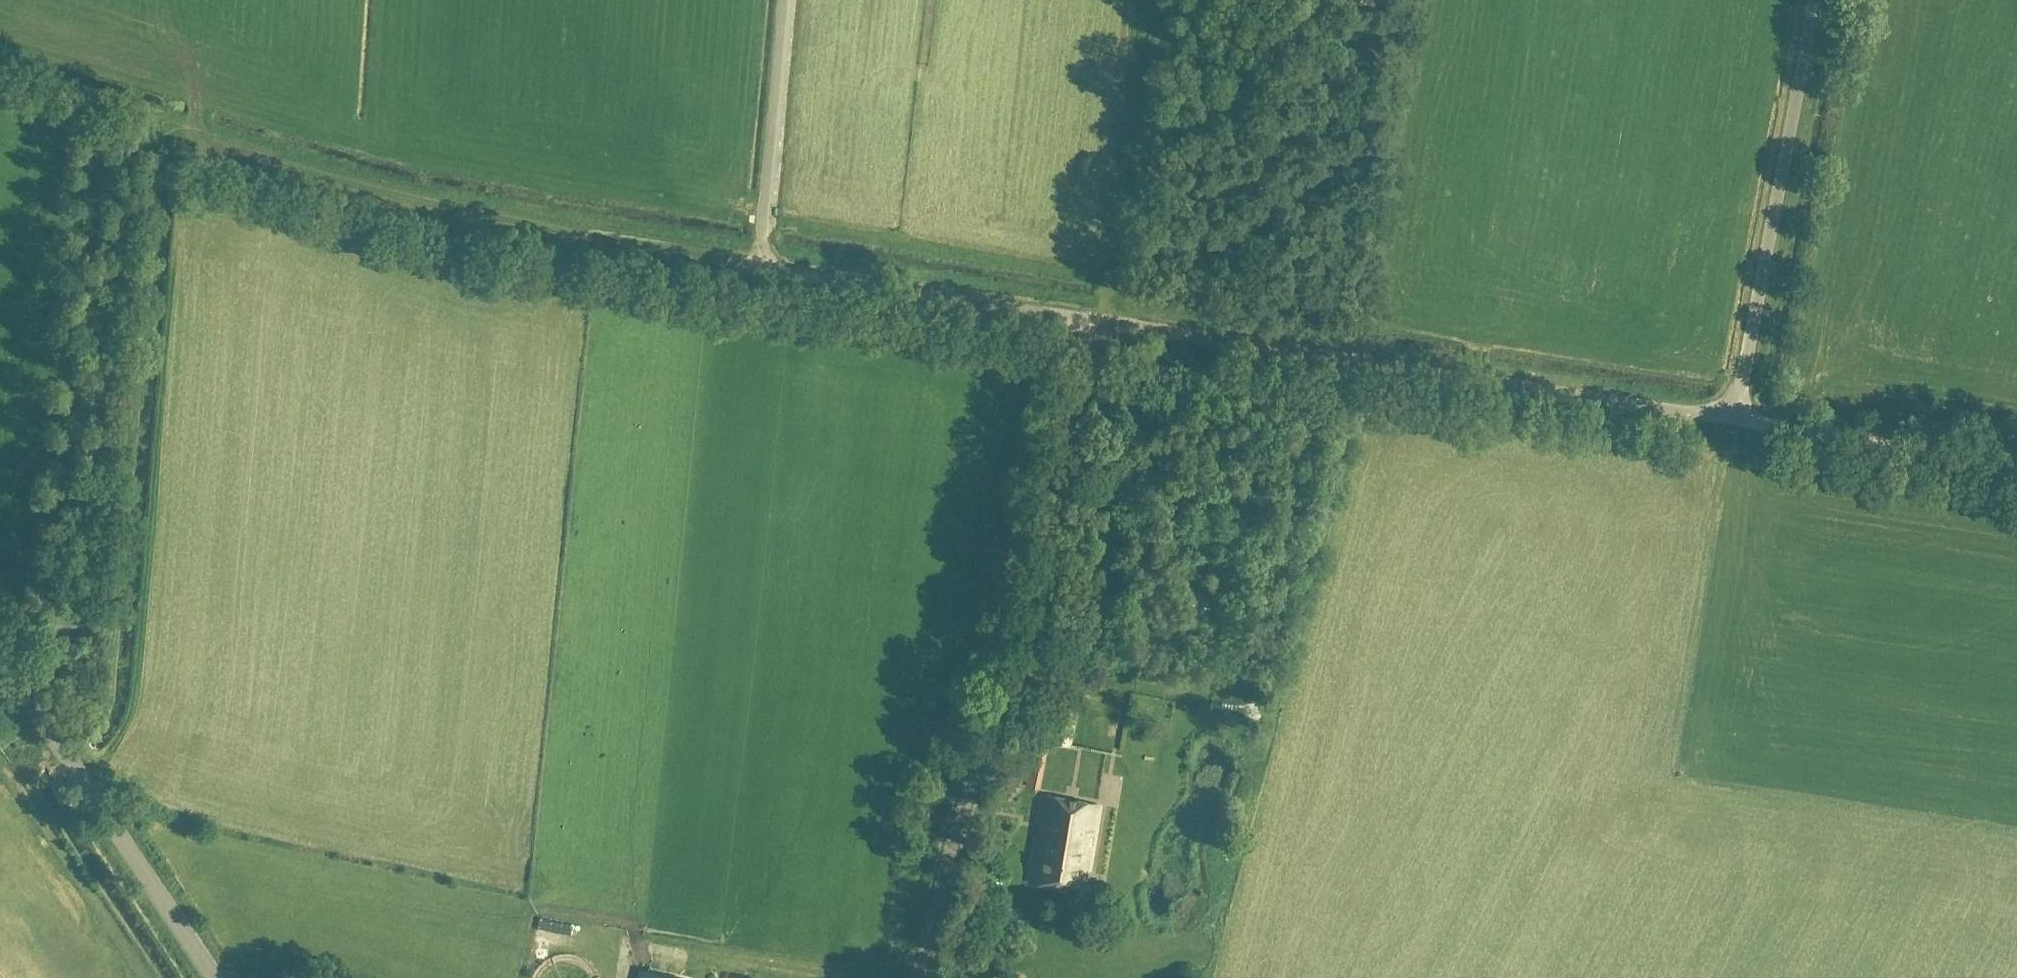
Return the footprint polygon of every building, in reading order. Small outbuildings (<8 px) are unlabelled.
[(1068,746),(1074,721),(1076,709),(1057,704),(1054,717),(1048,742),(1068,746)] [(1098,806),(1046,796),(1031,883),(1083,892),(1098,806)]
